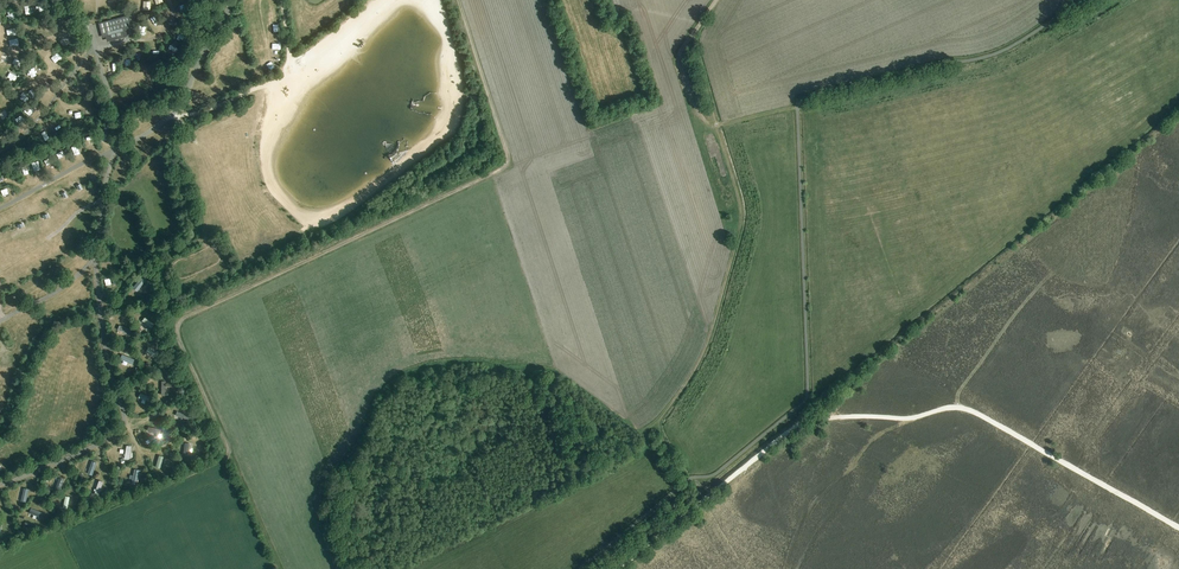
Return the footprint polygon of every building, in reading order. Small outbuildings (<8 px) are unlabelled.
[(125,31),(127,30),(127,29),(129,28),(128,26),(133,25),(130,14),(100,22),(103,33),(104,32),(105,35),(106,34),(107,36),(109,35),(110,39),(126,35),(125,31)] [(18,37),(10,39),(12,46),(20,44),(18,37)] [(64,62),(60,66),(64,70),(68,67),(64,62)] [(146,280),(142,276),(133,287),(138,291),(146,280)] [(132,278),(122,288),(127,293),(136,282),(132,278)] [(154,324),(145,317),(142,321),(151,328),(154,324)] [(133,318),(131,323),(141,329),(144,324),(133,318)] [(132,329),(119,325),(117,331),(130,335),(132,329)] [(159,351),(149,346),(144,354),(155,360),(159,351)] [(135,359),(122,355),(120,360),(134,364),(135,359)] [(175,422),(178,417),(167,412),(164,417),(175,422)] [(76,473),(82,476),(87,466),(80,463),(76,473)] [(48,493),(54,481),(50,480),(45,491),(48,493)] [(80,493),(86,498),(95,487),(89,482),(80,493)] [(8,494),(7,498),(10,499),(9,503),(14,504),(16,496),(8,494)]
